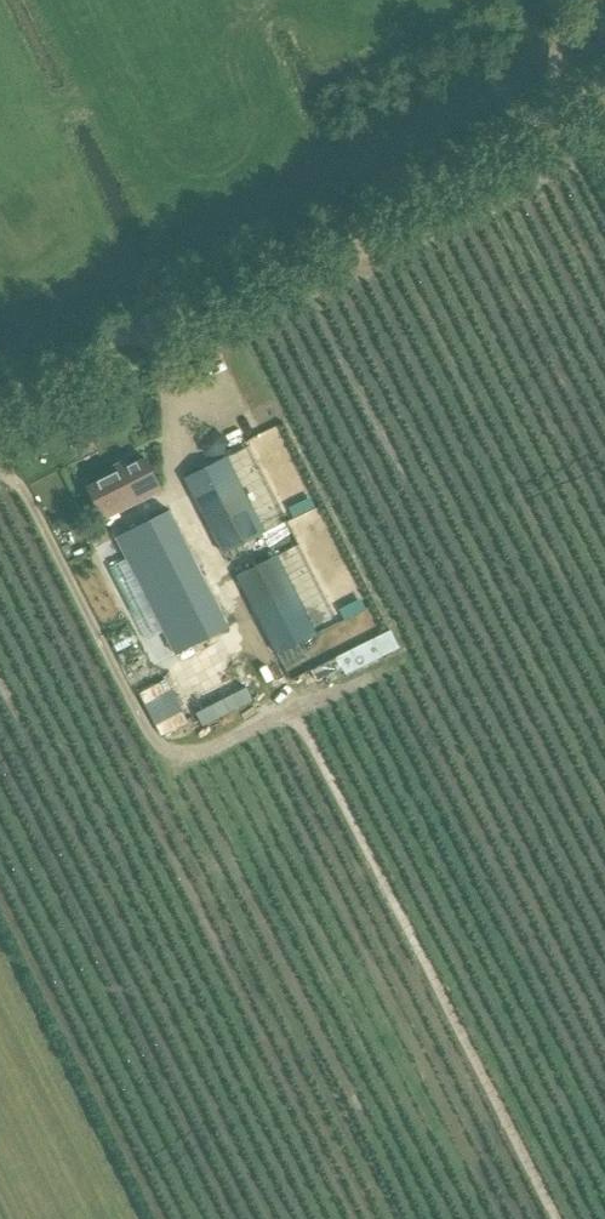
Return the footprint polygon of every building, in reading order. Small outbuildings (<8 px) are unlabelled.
[(106,520),(162,490),(146,458),(89,488),(106,520)] [(224,553),(265,533),(227,458),(186,478),(224,553)] [(229,627),(170,510),(115,537),(175,654),(229,627)] [(277,654),(316,635),(277,557),(238,576),(277,654)]
